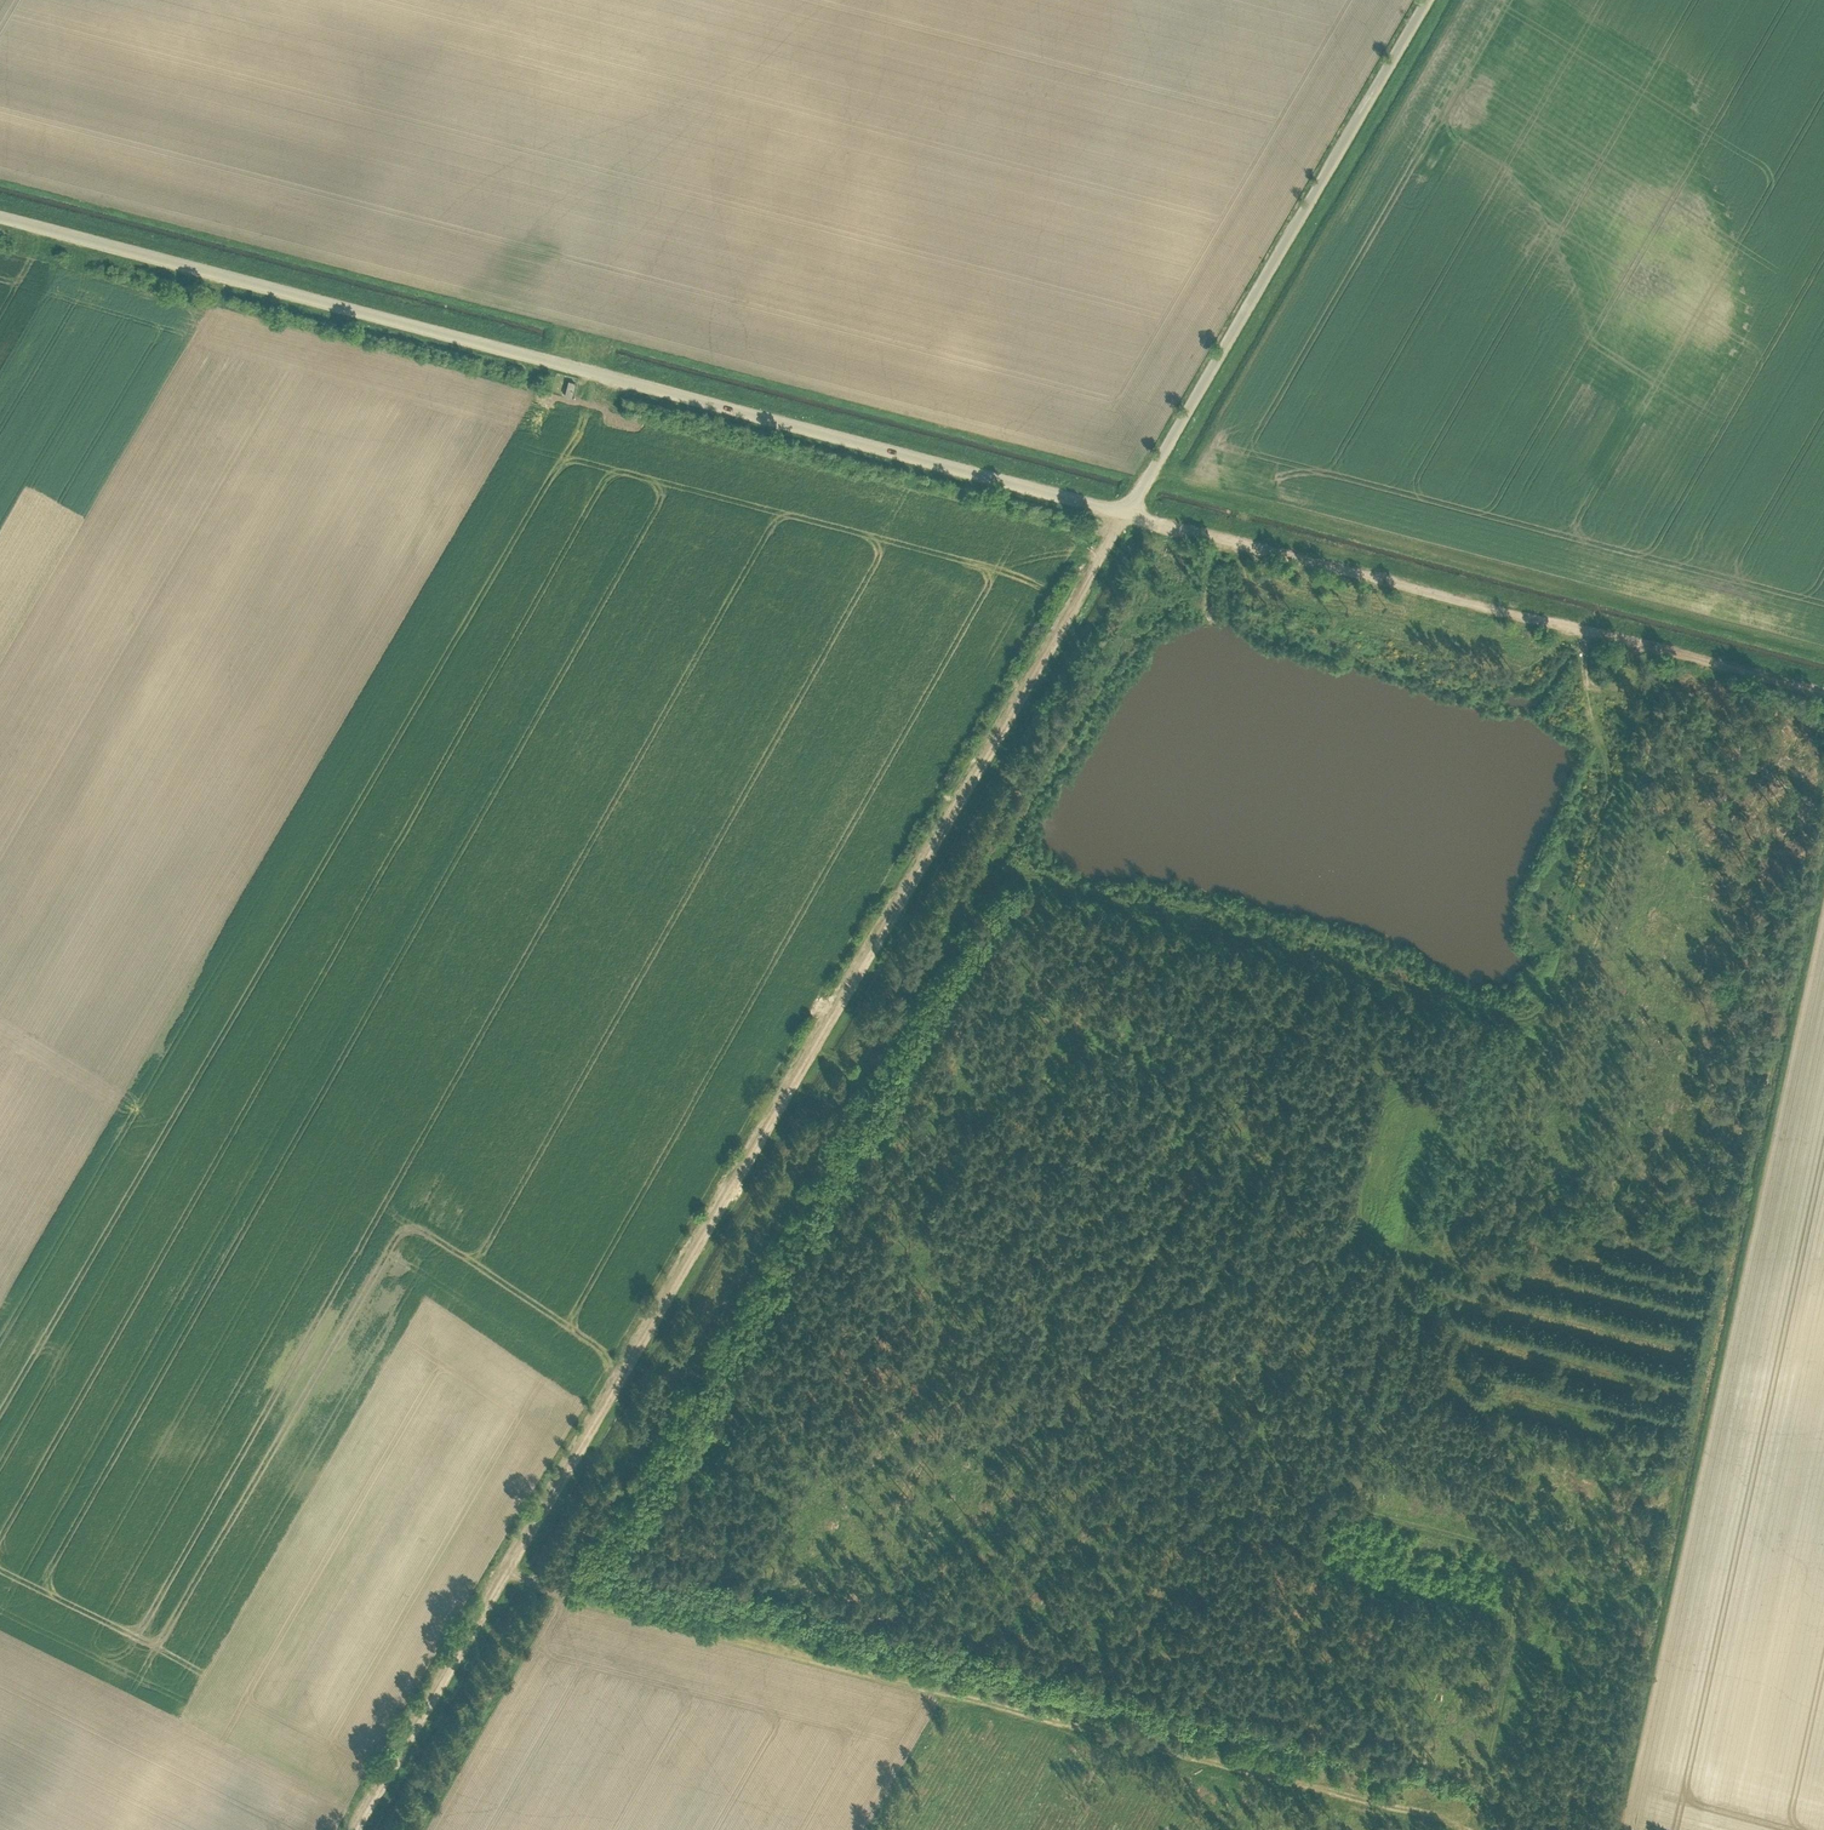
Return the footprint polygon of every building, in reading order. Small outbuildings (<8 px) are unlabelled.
[(574,395),(578,380),(570,378),(566,393),(574,395)]
